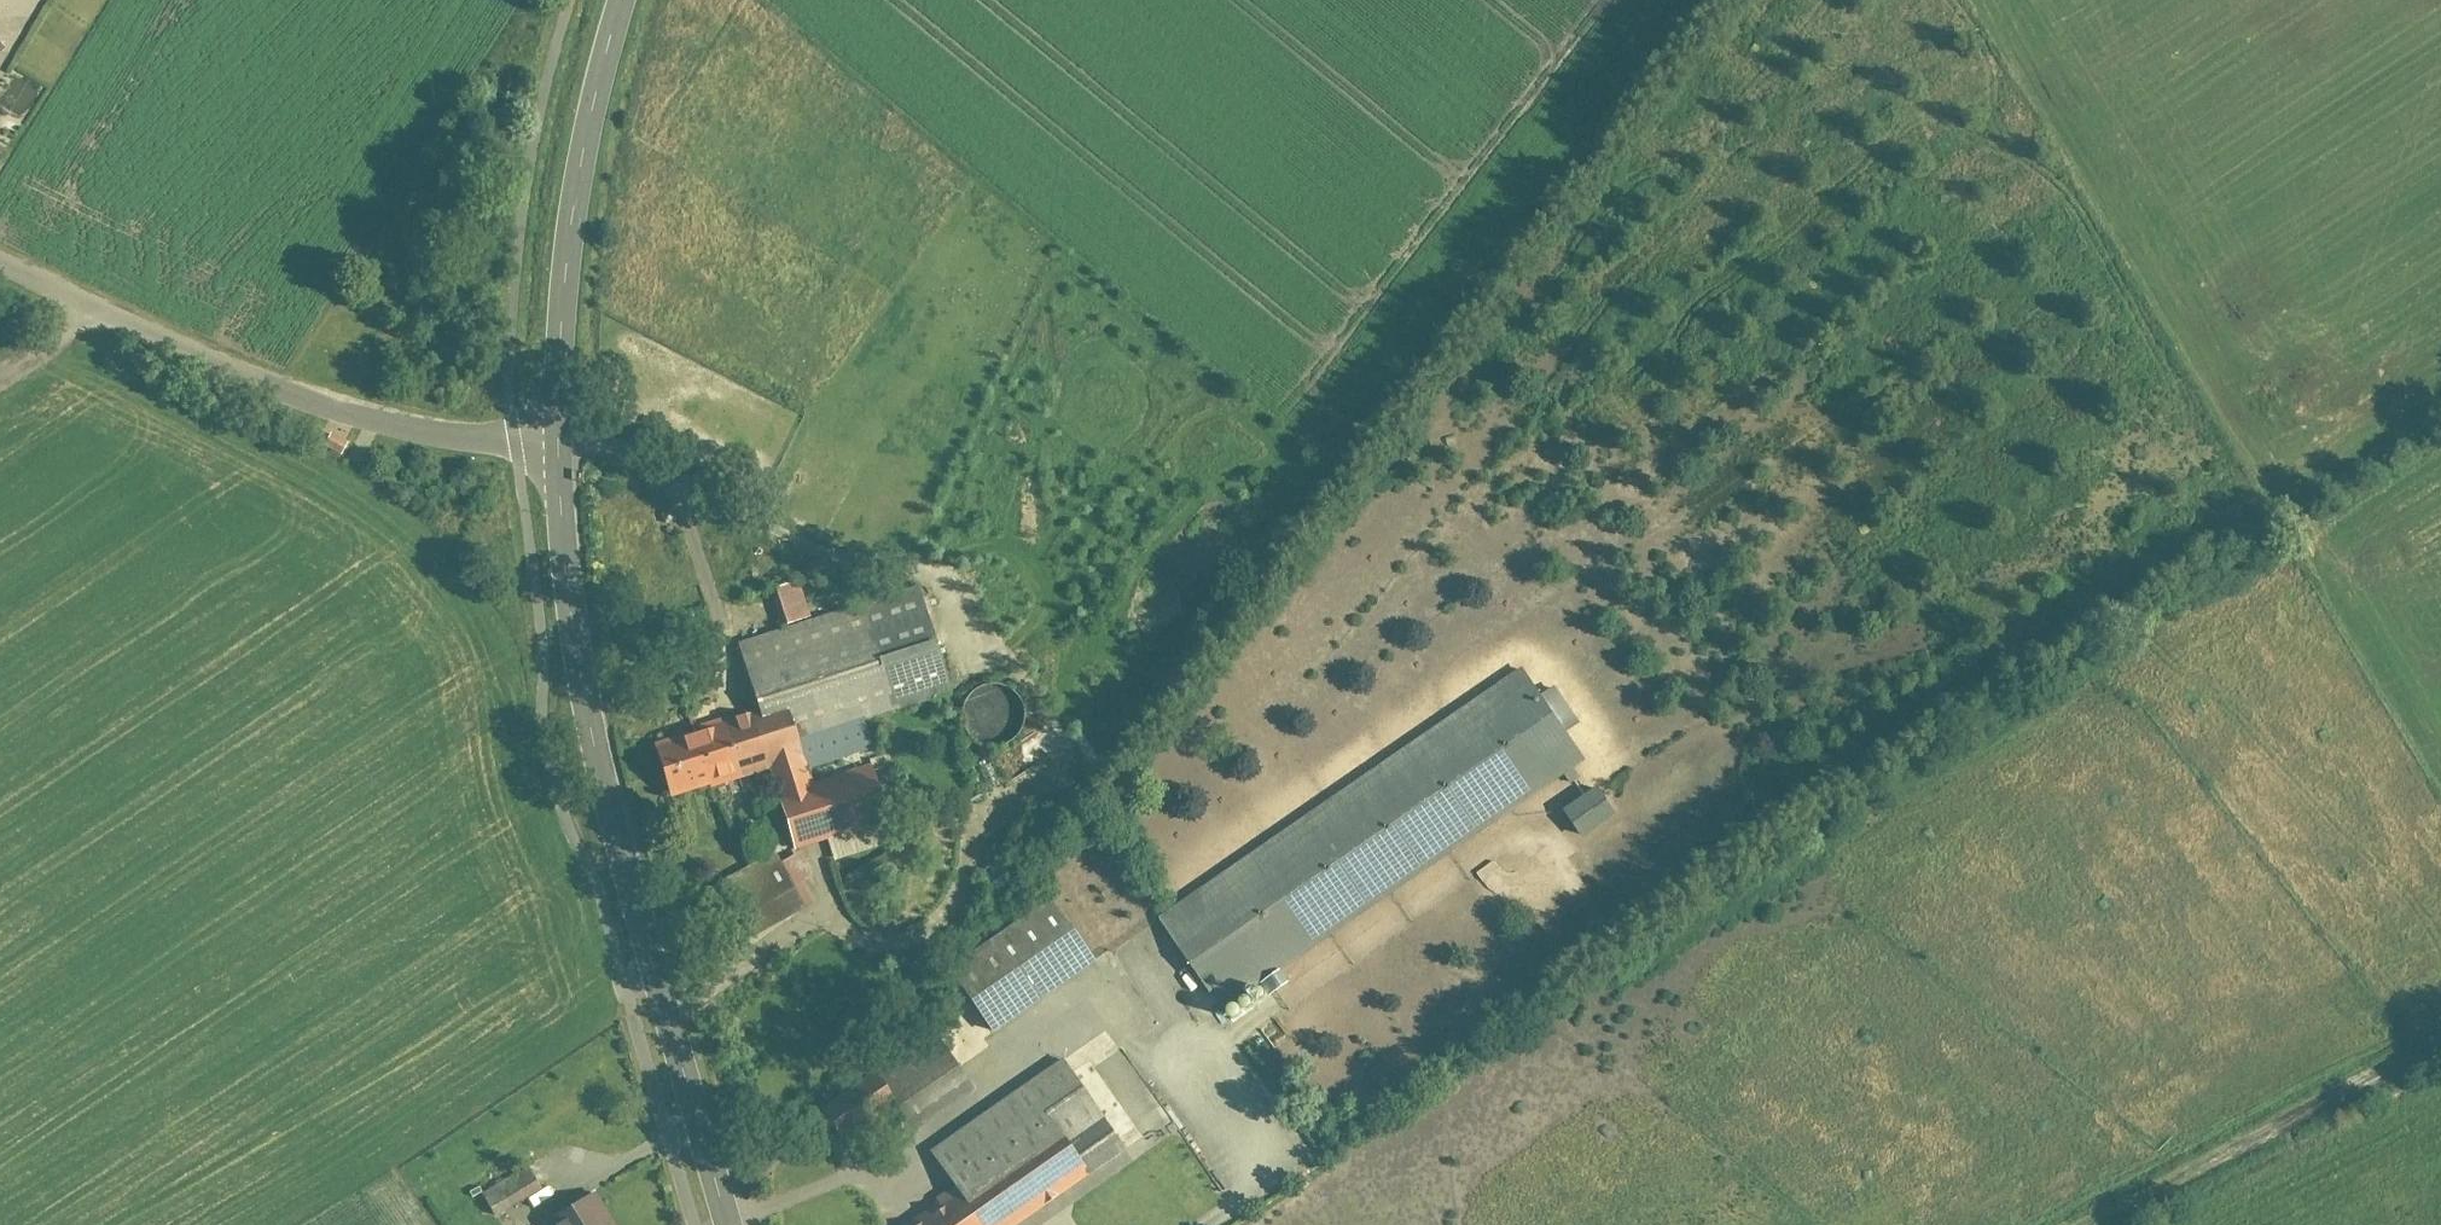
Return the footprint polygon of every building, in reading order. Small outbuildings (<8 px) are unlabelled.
[(889,817),(872,767),(824,782),(819,768),(880,748),(871,721),(957,693),(922,587),(824,619),(812,582),(771,595),(782,629),(742,642),(765,712),(673,742),(678,759),(691,799),(769,773),(793,848),(889,817)] [(1527,667),(1172,918),(1233,1002),(1589,757),(1527,667)] [(1028,737),(1030,728),(1028,718),(1026,713),(1022,708),(1013,702),(1008,701),(1002,700),(996,700),(991,702),(982,708),(976,717),(975,722),(974,729),(975,735),(977,741),(980,745),(984,749),(992,754),(998,755),(1003,756),(1013,753),(1022,748),(1026,743),(1028,737)] [(1573,814),(1591,839),(1628,813),(1610,787),(1573,814)] [(778,868),(729,890),(749,935),(798,912),(778,868)] [(949,977),(986,1033),(1094,961),(1057,905),(949,977)] [(888,1073),(921,1126),(978,1091),(946,1038),(888,1073)] [(968,1202),(932,1224),(1024,1224),(1132,1156),(1072,1061),(934,1149),(968,1202)] [(827,1105),(847,1138),(900,1105),(881,1073),(827,1105)] [(485,1193),(499,1215),(544,1189),(530,1166),(485,1193)] [(562,1224),(622,1224),(606,1198),(562,1224)]
